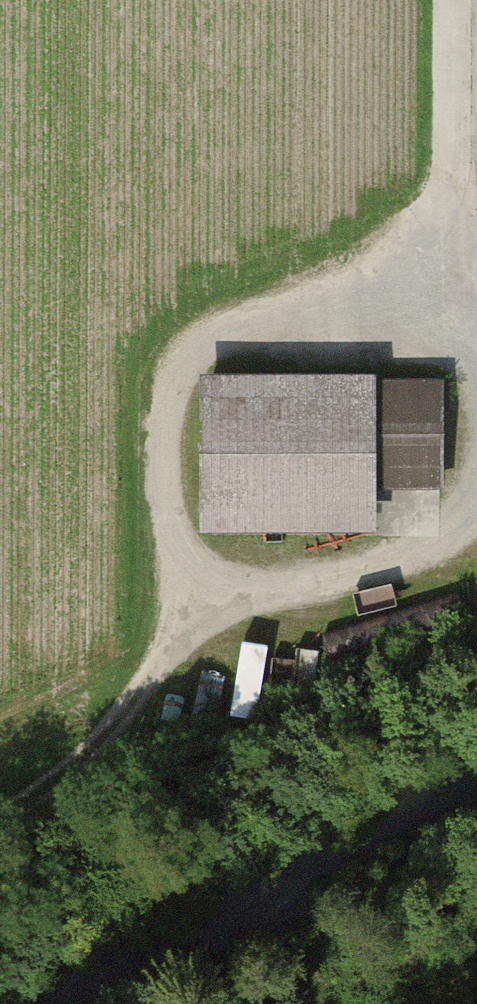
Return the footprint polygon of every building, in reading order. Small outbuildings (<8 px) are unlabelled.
[(431,381),(201,386),(205,546),(375,542),(374,498),(434,497),(431,381)]
